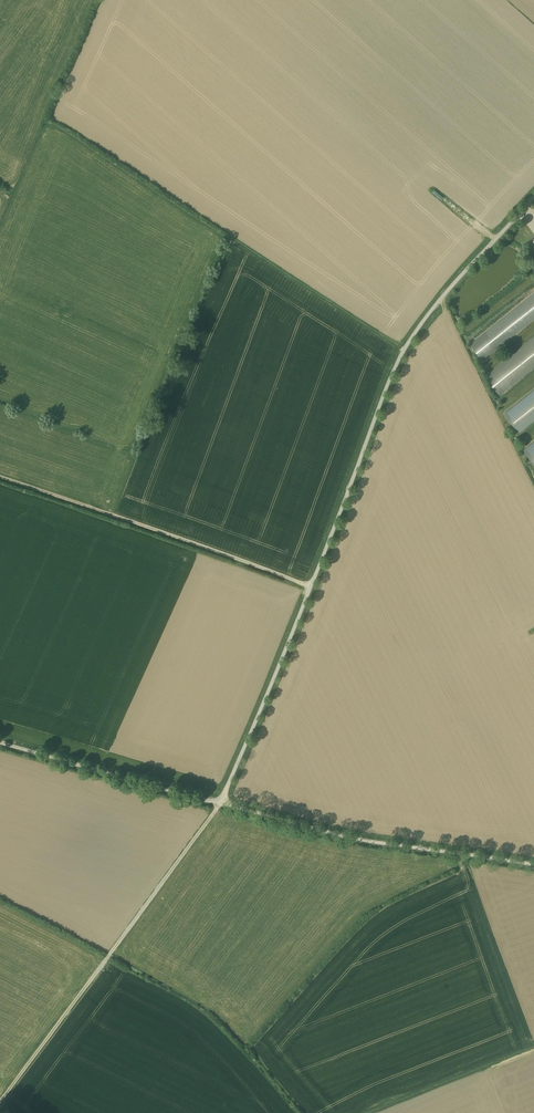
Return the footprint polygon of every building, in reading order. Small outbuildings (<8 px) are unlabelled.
[(487,332),(498,346),(533,318),(533,294),(487,332)] [(491,373),(504,390),(533,366),(533,339),(491,373)] [(504,414),(518,431),(533,419),(533,390),(504,414)] [(524,449),(533,461),(533,441),(524,449)]
